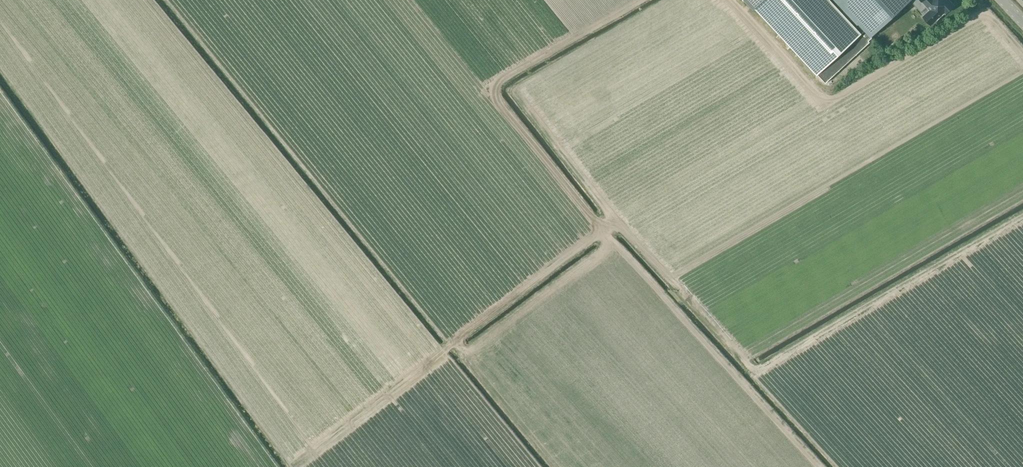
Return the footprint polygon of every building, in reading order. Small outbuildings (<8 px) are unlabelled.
[(756,8),(818,75),(826,84),(870,42),(868,39),(871,37),(910,0),(748,0),(756,8)] [(921,12),(928,5),(931,9),(930,11),(924,16),(931,24),(937,18),(945,11),(946,12),(954,5),(949,0),(925,0),(924,1),(925,2),(923,3),(920,0),(910,0),(921,12)]
